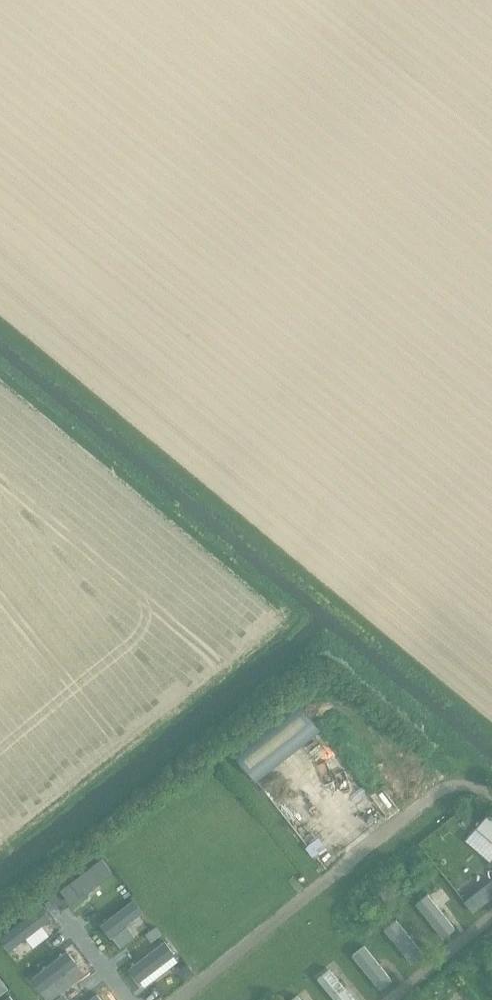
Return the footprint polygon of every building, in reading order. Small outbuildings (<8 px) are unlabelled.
[(297,702),(233,751),(256,781),(320,731),(297,702)] [(314,826),(328,814),(308,791),(282,814),(318,854),(330,844),(314,826)] [(481,889),(489,900),(491,898),(491,881),(481,889)] [(461,909),(472,904),(465,890),(455,895),(461,909)] [(446,936),(458,925),(429,892),(416,903),(446,936)] [(386,926),(413,963),(427,953),(400,916),(386,926)] [(156,928),(147,935),(151,941),(161,934),(156,928)] [(381,988),(394,978),(368,942),(354,952),(381,988)] [(482,970),(491,985),(491,963),(482,970)] [(180,970),(180,974),(184,980),(193,974),(187,965),(180,970)] [(318,975),(337,999),(356,999),(330,966),(318,975)] [(289,999),(290,999),(317,999),(309,987),(289,999)]
